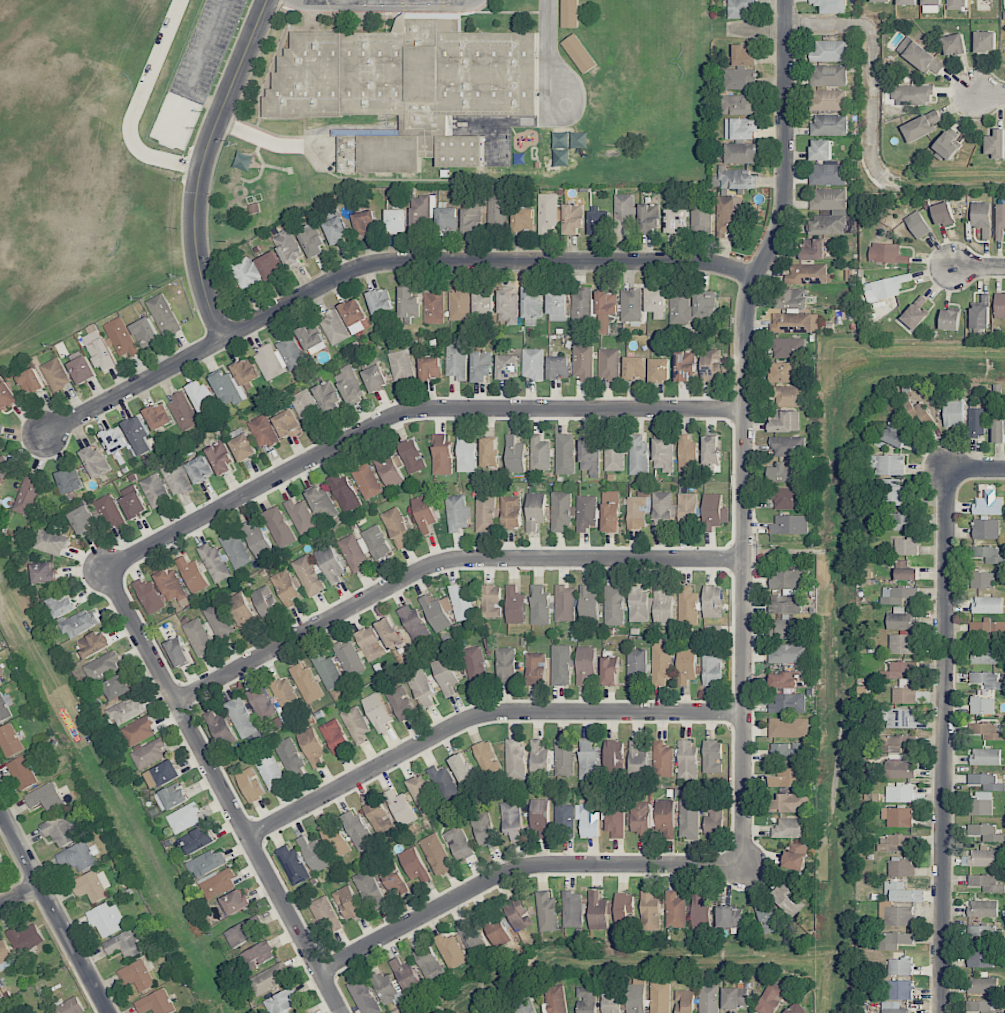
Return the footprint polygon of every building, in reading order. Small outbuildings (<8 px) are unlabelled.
[(579,28),(579,0),(562,0),(562,28),(579,28)] [(728,18),(749,19),(750,12),(757,12),(758,0),(728,0),(728,18)] [(810,6),(820,6),(820,14),(846,14),(847,0),(810,0),(810,6)] [(948,9),(966,9),(966,0),(948,0),(948,9)] [(420,151),(420,174),(359,173),(360,137),(401,137),(401,116),(342,115),(342,118),(263,118),(263,97),(267,97),(267,89),(273,90),(274,73),(279,73),(279,57),(286,57),(286,49),(291,49),(292,32),(408,33),(408,20),(439,20),(439,33),(537,34),(537,116),(439,116),(439,131),(434,131),(434,151),(420,151)] [(996,52),(996,31),(976,31),(976,51),(996,52)] [(598,65),(575,33),(562,43),(585,74),(598,65)] [(943,37),(947,56),(967,52),(962,33),(943,37)] [(928,73),(930,70),(938,75),(946,63),(906,37),(896,52),(928,73)] [(847,41),(817,40),(816,51),(810,51),(810,61),(847,62),(847,41)] [(724,89),(755,90),(755,69),(747,69),(747,65),(757,65),(757,54),(754,54),(754,45),(732,45),(731,62),(736,62),(736,70),(725,69),(724,89)] [(847,66),(812,65),(812,86),(847,86),(847,66)] [(934,85),(892,86),(892,99),(897,99),(898,105),(929,105),(928,95),(934,95),(934,85)] [(846,111),(846,91),(811,90),(811,111),(846,111)] [(744,95),(722,96),(722,115),(755,114),(754,100),(744,101),(744,95)] [(935,131),(932,125),(942,120),(937,109),(901,126),(909,143),(935,131)] [(812,115),(812,135),(847,134),(847,115),(812,115)] [(724,163),(755,163),(755,141),(757,141),(756,119),(725,119),(725,139),(735,139),(735,144),(724,144),(724,163)] [(985,154),(993,154),(993,158),(1004,159),(1004,131),(1004,128),(994,128),(994,136),(986,136),(985,154)] [(963,140),(944,131),(934,150),(953,160),(963,140)] [(555,149),(570,148),(570,132),(554,133),(555,149)] [(438,167),(438,136),(484,137),(484,168),(438,167)] [(831,140),(811,140),(811,161),(832,160),(831,140)] [(569,166),(570,150),(554,150),(554,166),(569,166)] [(846,185),(846,163),(810,163),(810,185),(846,185)] [(726,171),(726,165),(720,165),(719,188),(757,189),(757,171),(726,171)] [(846,189),(811,189),(812,210),(832,209),(832,216),(807,216),(807,235),(846,235),(846,189)] [(506,193),(487,194),(488,227),(507,227),(506,193)] [(539,235),(548,235),(548,228),(558,228),(557,193),(538,194),(539,235)] [(634,195),(615,195),(616,230),(634,229),(634,195)] [(411,229),(430,230),(431,197),(412,196),(411,229)] [(743,225),(742,197),(716,197),(717,238),(735,238),(734,225),(743,225)] [(712,202),(692,201),(692,233),(711,233),(712,202)] [(931,206),(938,228),(955,222),(949,201),(931,206)] [(462,232),(481,232),(481,202),(463,202),(462,232)] [(990,202),(972,202),(972,228),(982,228),(983,240),(990,240),(990,202)] [(639,235),(658,236),(659,204),(641,203),(639,235)] [(582,204),(564,204),(564,235),(582,235),(582,204)] [(996,204),(996,241),(1003,241),(1003,229),(1004,229),(1004,204),(996,204)] [(458,208),(438,207),(437,234),(457,234),(458,208)] [(534,209),(513,208),(513,231),(533,232),(534,209)] [(406,209),(386,210),(386,233),(406,233),(406,209)] [(686,232),(686,209),(668,209),(669,232),(686,232)] [(378,231),(374,210),(354,214),(358,235),(378,231)] [(930,233),(920,210),(905,217),(916,240),(930,233)] [(609,212),(590,211),(589,234),(608,234),(609,212)] [(332,245),(350,238),(342,216),(324,223),(332,245)] [(327,251),(311,218),(294,226),(310,259),(327,251)] [(288,269),(304,261),(290,229),(273,236),(288,269)] [(824,260),(825,239),(806,239),(806,247),(801,247),(800,259),(824,260)] [(900,244),(870,243),(869,261),(910,263),(911,256),(900,255),(900,244)] [(284,273),(276,251),(257,258),(265,281),(284,273)] [(242,292),(263,283),(251,255),(230,264),(242,292)] [(827,264),(791,265),(791,274),(785,274),(786,284),(832,283),(831,274),(827,275),(827,264)] [(902,294),(899,283),(913,280),(911,273),(863,284),(867,300),(876,298),(877,300),(902,294)] [(400,318),(420,318),(419,296),(414,296),(414,286),(399,287),(400,318)] [(393,309),(387,287),(367,293),(373,315),(393,309)] [(424,324),(444,324),(444,287),(431,287),(431,293),(425,293),(424,324)] [(523,325),(535,326),(535,318),(542,318),(543,296),(538,296),(538,287),(524,287),(523,325)] [(591,287),(571,287),(573,322),(595,321),(595,308),(596,308),(595,299),(592,299),(591,287)] [(469,321),(470,290),(449,289),(449,320),(469,321)] [(567,290),(548,289),(548,321),(566,321),(567,290)] [(642,289),(621,289),(621,322),(642,321),(642,289)] [(665,319),(666,289),(645,289),(645,312),(654,312),(654,319),(665,319)] [(806,289),(775,290),(776,309),(807,308),(806,289)] [(518,324),(517,290),(498,290),(499,325),(518,324)] [(494,291),(473,291),(473,314),(493,314),(494,291)] [(618,315),(617,291),(597,291),(597,333),(610,333),(609,315),(618,315)] [(671,324),(694,324),(694,305),(690,305),(690,291),(670,291),(671,324)] [(716,293),(695,292),(695,317),(716,317),(716,293)] [(165,337),(181,328),(164,293),(147,301),(165,337)] [(995,293),(996,319),(1004,318),(1004,293),(995,293)] [(990,294),(974,294),(974,328),(989,328),(990,294)] [(340,305),(351,335),(367,330),(363,320),(365,319),(358,299),(340,305)] [(928,316),(914,303),(901,318),(914,330),(928,316)] [(332,346),(350,337),(336,309),(318,319),(332,346)] [(941,329),(958,331),(961,311),(943,309),(941,329)] [(818,333),(818,314),(772,313),(772,332),(818,333)] [(105,323),(120,360),(138,353),(123,316),(105,323)] [(131,325),(142,349),(161,340),(150,316),(131,325)] [(327,346),(315,322),(297,331),(309,356),(327,346)] [(116,366),(102,329),(85,336),(99,373),(116,366)] [(272,342),(254,351),(268,380),(287,371),(306,363),(293,334),(272,343),(272,342)] [(806,338),(774,338),(774,356),(805,356),(806,338)] [(447,376),(455,376),(455,381),(467,381),(466,345),(446,345),(447,376)] [(574,380),(593,380),(593,346),(574,345),(574,380)] [(544,349),(523,349),(522,379),(543,380),(544,349)] [(620,349),(599,349),(600,380),(620,379),(620,349)] [(721,349),(702,349),(702,380),(720,380),(720,361),(721,361),(721,349)] [(389,353),(393,383),(414,379),(409,350),(389,353)] [(677,381),(694,381),(695,351),(678,350),(677,381)] [(490,351),(472,352),(472,383),(490,382),(490,351)] [(96,377),(86,355),(68,363),(78,385),(96,377)] [(517,355),(497,356),(497,379),(517,379),(517,355)] [(54,394),(73,385),(59,356),(41,365),(54,394)] [(548,379),(569,379),(569,357),(549,356),(548,379)] [(232,365),(244,391),(262,383),(250,357),(232,365)] [(421,381),(433,380),(433,377),(441,377),(440,357),(420,358),(421,381)] [(646,357),(625,357),(625,378),(645,379),(646,357)] [(650,382),(670,381),(670,359),(650,359),(650,382)] [(772,382),(794,383),(795,363),(772,362),(772,382)] [(371,393),(389,386),(380,364),(362,372),(371,393)] [(333,375),(349,404),(366,395),(350,366),(333,375)] [(45,389),(37,368),(18,375),(25,396),(45,389)] [(210,376),(222,408),(246,400),(237,376),(231,378),(228,369),(210,376)] [(199,414),(216,406),(203,378),(186,386),(199,414)] [(5,412),(21,401),(7,380),(0,385),(0,406),(5,412)] [(323,414),(341,408),(332,380),(314,386),(323,414)] [(804,406),(805,387),(776,386),(776,406),(804,406)] [(302,424),(320,417),(308,389),(291,396),(302,424)] [(168,399),(181,431),(198,424),(186,392),(168,399)] [(903,404),(915,422),(920,419),(926,427),(935,422),(922,401),(913,407),(909,400),(903,404)] [(173,422),(162,401),(143,410),(154,432),(173,422)] [(963,401),(944,401),(944,427),(964,426),(963,401)] [(985,437),(984,408),(968,409),(969,437),(985,437)] [(272,418),(283,441),(302,431),(291,409),(272,418)] [(770,432),(800,432),(799,411),(770,411),(770,432)] [(248,421),(260,449),(278,442),(267,413),(248,421)] [(138,456),(152,450),(147,437),(150,436),(141,414),(123,421),(138,456)] [(993,443),(1004,443),(1004,420),(993,420),(993,443)] [(889,423),(881,440),(901,448),(908,431),(889,423)] [(129,447),(120,425),(101,433),(109,454),(129,447)] [(435,475),(453,474),(451,443),(446,443),(446,434),(432,434),(435,475)] [(525,444),(516,444),(517,434),(507,434),(506,473),(525,473),(525,444)] [(530,470),(550,471),(550,442),(541,441),(541,434),(531,434),(530,470)] [(555,474),(574,475),(576,435),(557,434),(555,474)] [(629,474),(648,474),(649,442),(643,442),(643,434),(630,434),(629,474)] [(476,443),(467,443),(468,436),(458,435),(457,472),(476,472),(476,443)] [(697,441),(689,441),(689,435),(679,435),(678,471),(697,471),(697,441)] [(718,436),(703,436),(703,464),(719,464),(718,436)] [(422,457),(413,437),(397,444),(409,474),(426,467),(422,457)] [(805,437),(772,437),(772,456),(805,456),(805,437)] [(481,438),(481,467),(497,467),(497,438),(481,438)] [(673,473),(673,438),(654,438),(654,468),(662,468),(662,473),(673,473)] [(624,440),(605,440),(605,471),(624,471),(624,440)] [(219,477),(232,470),(228,462),(233,459),(223,441),(206,450),(219,477)] [(599,474),(599,441),(580,441),(580,470),(589,470),(589,474),(599,474)] [(96,451),(93,445),(81,451),(93,478),(111,470),(101,449),(96,451)] [(374,463),(388,489),(404,480),(398,467),(402,465),(395,451),(374,463)] [(6,455),(0,458),(0,479),(14,473),(6,455)] [(213,475),(204,455),(186,463),(195,483),(213,475)] [(904,455),(870,456),(870,475),(904,475),(904,455)] [(799,481),(799,461),(778,462),(778,467),(768,467),(768,482),(799,481)] [(365,501),(382,492),(368,462),(351,470),(365,501)] [(84,488),(77,468),(57,475),(64,495),(84,488)] [(361,506),(343,470),(327,478),(345,514),(361,506)] [(14,512),(33,517),(41,483),(35,481),(36,475),(25,472),(14,512)] [(140,481),(153,509),(171,500),(158,472),(140,481)] [(118,492),(132,520),(149,511),(135,484),(118,492)] [(324,485),(307,493),(321,523),(338,515),(324,485)] [(908,487),(883,486),(882,505),(907,506),(908,487)] [(775,509),(803,510),(803,489),(771,488),(771,501),(775,501),(775,509)] [(1002,515),(1003,498),(995,498),(996,490),(985,489),(985,498),(974,498),(973,514),(1002,515)] [(618,491),(603,491),(602,532),(618,532),(618,491)] [(628,529),(646,528),(646,512),(651,512),(650,491),(637,491),(637,496),(627,497),(628,529)] [(552,532),(570,532),(570,492),(552,492),(552,532)] [(670,492),(652,493),(653,533),(671,532),(670,492)] [(94,501),(110,533),(127,524),(111,493),(94,501)] [(546,494),(527,493),(527,532),(538,532),(538,523),(545,523),(546,494)] [(696,530),(697,493),(678,493),(678,529),(696,530)] [(722,493),(703,494),(704,532),(713,532),(713,524),(729,524),(728,508),(722,508),(722,493)] [(436,523),(430,494),(412,498),(420,536),(432,534),(430,524),(436,523)] [(496,495),(477,494),(476,532),(497,532),(497,508),(496,508),(496,495)] [(469,529),(468,518),(472,518),(471,507),(466,507),(465,495),(446,496),(449,531),(469,529)] [(520,529),(521,497),(502,496),(501,528),(520,529)] [(578,533),(587,532),(587,526),(597,525),(596,496),(576,496),(578,533)] [(296,505),(292,498),(283,503),(301,535),(318,526),(304,500),(296,505)] [(69,513),(77,533),(96,525),(88,505),(69,513)] [(295,542),(280,505),(263,511),(278,548),(295,542)] [(395,550),(412,544),(399,507),(382,513),(395,550)] [(903,531),(903,524),(914,524),(914,513),(888,513),(887,523),(879,523),(879,530),(903,531)] [(809,534),(809,515),(776,515),(776,524),(770,524),(770,534),(809,534)] [(241,526),(257,559),(273,551),(257,518),(241,526)] [(999,539),(999,520),(974,519),(973,539),(999,539)] [(352,574),(363,570),(360,563),(368,559),(365,554),(372,551),(376,561),(392,554),(379,524),(357,533),(338,541),(352,574)] [(33,548),(62,557),(68,538),(40,528),(33,548)] [(252,562),(239,534),(230,538),(228,533),(219,537),(234,570),(252,562)] [(895,555),(918,555),(918,539),(895,538),(895,555)] [(214,540),(198,547),(213,584),(229,577),(214,540)] [(346,576),(331,544),(315,551),(330,583),(346,576)] [(985,557),(985,564),(1004,564),(1004,556),(999,556),(999,547),(971,546),(971,557),(985,557)] [(291,562),(310,598),(326,589),(308,554),(291,562)] [(188,564),(184,556),(176,560),(192,594),(209,586),(197,560),(188,564)] [(897,580),(919,580),(919,568),(910,567),(910,561),(897,560),(897,580)] [(56,581),(54,561),(31,564),(34,584),(56,581)] [(170,603),(187,594),(172,567),(155,576),(170,603)] [(295,604),(292,599),(301,594),(287,569),(270,578),(287,608),(295,604)] [(809,589),(809,571),(774,570),(774,589),(809,589)] [(994,589),(994,572),(971,572),(971,588),(994,589)] [(133,583),(149,615),(166,607),(153,580),(145,584),(143,579),(133,583)] [(450,585),(455,621),(475,619),(471,588),(461,590),(460,584),(450,585)] [(525,623),(525,594),(518,594),(517,584),(506,585),(507,623),(525,623)] [(251,593),(263,619),(280,611),(267,585),(251,593)] [(500,585),(482,585),(483,617),(501,617),(500,585)] [(550,625),(550,594),(544,594),(545,585),(532,585),(531,624),(550,625)] [(599,592),(591,591),(591,585),(582,585),(581,622),(598,622),(599,592)] [(605,625),(623,626),(624,585),(606,585),(605,625)] [(678,624),(697,625),(698,592),(692,592),(692,585),(680,585),(678,624)] [(672,625),(673,596),(665,595),(665,586),(655,586),(654,625),(672,625)] [(722,618),(722,606),(722,586),(704,586),(704,618),(722,618)] [(575,587),(556,587),(555,621),(574,621),(575,587)] [(630,622),(649,621),(648,613),(654,613),(653,598),(648,598),(648,591),(641,591),(641,587),(629,587),(630,622)] [(918,588),(882,587),(882,604),(903,604),(903,598),(918,598),(918,588)] [(248,621),(255,618),(243,591),(226,599),(243,634),(252,630),(248,621)] [(802,595),(770,594),(770,613),(801,614),(802,595)] [(431,602),(429,595),(421,598),(434,633),(453,626),(448,612),(453,610),(448,596),(431,602)] [(47,601),(56,619),(77,608),(71,598),(60,603),(56,596),(47,601)] [(1002,613),(1002,597),(973,597),(973,613),(1002,613)] [(203,610),(217,641),(234,633),(220,602),(203,610)] [(412,610),(409,604),(398,610),(414,644),(431,636),(417,608),(412,610)] [(99,625),(89,607),(62,622),(71,639),(99,625)] [(887,613),(887,630),(916,630),(916,613),(905,613),(905,607),(894,607),(894,613),(887,613)] [(376,624),(388,648),(402,640),(390,616),(376,624)] [(214,649),(201,617),(183,624),(196,656),(214,649)] [(805,620),(771,619),(770,638),(805,639),(805,620)] [(969,639),(1004,640),(1004,622),(969,622),(969,639)] [(370,625),(353,635),(369,663),(386,654),(370,625)] [(113,646),(105,629),(77,642),(85,659),(113,646)] [(915,654),(915,634),(890,634),(890,654),(915,654)] [(165,642),(178,668),(192,662),(179,636),(165,642)] [(365,670),(351,638),(333,646),(346,677),(365,670)] [(662,639),(653,639),(652,686),(665,686),(665,679),(671,679),(671,646),(662,646),(662,639)] [(809,644),(769,645),(769,663),(809,663),(809,644)] [(551,645),(552,685),(571,685),(570,667),(577,666),(577,659),(571,659),(570,645),(551,645)] [(470,689),(488,685),(480,646),(463,650),(470,689)] [(577,685),(588,686),(588,676),(595,676),(596,647),(578,646),(577,685)] [(696,647),(678,648),(678,683),(696,683),(696,647)] [(515,648),(496,648),(497,679),(516,678),(515,648)] [(1001,648),(971,648),(971,664),(1000,664),(1001,648)] [(645,649),(627,649),(627,685),(646,685),(645,649)] [(311,657),(327,691),(345,683),(332,656),(327,658),(323,651),(311,657)] [(83,664),(90,682),(122,670),(115,652),(83,664)] [(545,653),(526,653),(527,685),(546,684),(545,653)] [(703,685),(721,686),(722,653),(703,653),(703,685)] [(431,663),(446,698),(456,694),(452,686),(459,683),(447,655),(431,663)] [(617,686),(618,657),(602,656),(601,685),(617,686)] [(305,661),(290,668),(306,704),(322,697),(305,661)] [(880,671),(880,678),(902,679),(902,672),(916,672),(916,662),(889,661),(889,671),(880,671)] [(435,704),(431,697),(436,695),(424,669),(407,677),(422,710),(435,704)] [(769,673),(770,688),(799,688),(799,672),(769,673)] [(1004,690),(1004,683),(998,682),(998,673),(969,672),(969,683),(985,683),(985,690),(1004,690)] [(111,701),(132,692),(124,674),(103,682),(111,701)] [(289,678),(280,681),(278,676),(269,679),(280,709),(298,702),(289,678)] [(915,704),(915,683),(901,683),(901,688),(893,688),(892,704),(915,704)] [(276,714),(265,684),(247,691),(258,720),(276,714)] [(400,723),(417,714),(402,685),(385,694),(400,723)] [(8,707),(15,704),(9,694),(3,697),(0,691),(0,723),(13,716),(8,707)] [(385,724),(392,721),(378,691),(362,699),(378,735),(388,730),(385,724)] [(776,694),(776,703),(769,703),(770,713),(806,712),(805,694),(776,694)] [(258,731),(241,696),(225,704),(242,739),(258,731)] [(994,698),(971,697),(970,714),(994,714),(994,698)] [(132,702),(130,699),(107,708),(114,725),(144,713),(139,699),(132,702)] [(341,713),(356,746),(367,741),(364,735),(370,731),(358,705),(341,713)] [(916,709),(887,708),(887,728),(915,729),(916,709)] [(216,717),(213,710),(204,713),(220,749),(237,742),(225,713),(216,717)] [(157,734),(148,715),(120,729),(129,748),(157,734)] [(332,755),(350,748),(338,718),(321,725),(332,755)] [(770,737),(810,737),(810,718),(770,718),(770,737)] [(12,722),(0,728),(0,748),(5,759),(25,750),(12,722)] [(996,732),(997,723),(971,723),(971,733),(983,734),(983,740),(1004,740),(1004,733),(996,732)] [(325,754),(314,727),(298,734),(313,770),(324,765),(320,756),(325,754)] [(880,753),(901,752),(901,746),(917,746),(917,735),(879,736),(880,753)] [(305,766),(292,737),(274,745),(288,774),(305,766)] [(137,769),(166,758),(162,747),(166,746),(163,739),(130,751),(137,769)] [(520,739),(506,739),(505,778),(525,778),(526,747),(520,747),(520,739)] [(541,740),(532,739),(530,777),(549,777),(549,748),(541,748),(541,740)] [(599,749),(593,748),(593,739),(580,739),(580,779),(598,780),(599,749)] [(498,758),(497,759),(489,740),(472,746),(484,778),(502,771),(498,758)] [(606,769),(624,769),(623,740),(605,741),(606,769)] [(629,772),(647,773),(648,747),(639,747),(639,741),(630,740),(629,772)] [(678,780),(696,780),(696,740),(679,740),(678,780)] [(722,761),(721,740),(703,741),(704,773),(722,772),(721,761),(722,761)] [(575,742),(556,741),(555,775),(574,776),(575,742)] [(673,747),(664,747),(664,741),(653,741),(653,777),(673,777),(673,747)] [(792,744),(771,744),(771,762),(803,762),(803,743),(792,743),(792,744)] [(1000,749),(971,749),(971,765),(1001,765),(1000,749)] [(449,759),(462,784),(477,777),(464,751),(449,759)] [(35,762),(30,765),(25,755),(8,763),(22,791),(39,782),(34,773),(39,771),(35,762)] [(269,790),(286,781),(273,755),(256,764),(269,790)] [(144,773),(153,790),(181,776),(173,759),(144,773)] [(916,778),(915,760),(887,760),(887,778),(916,778)] [(443,801),(460,793),(448,767),(438,771),(435,765),(428,769),(443,801)] [(265,797),(254,767),(237,773),(248,803),(265,797)] [(769,787),(806,787),(807,769),(778,768),(778,777),(769,777),(769,787)] [(405,782),(424,817),(441,808),(422,773),(405,782)] [(1004,783),(997,784),(996,773),(968,774),(969,785),(983,784),(983,791),(1004,791),(1004,786),(1004,783)] [(31,809),(44,802),(49,812),(65,805),(54,781),(24,795),(31,809)] [(190,799),(180,781),(154,795),(163,812),(190,799)] [(886,786),(886,800),(915,800),(915,785),(886,786)] [(395,797),(392,789),(384,792),(399,827),(416,820),(405,793),(395,797)] [(975,792),(975,799),(968,799),(967,815),(991,816),(992,792),(975,792)] [(809,793),(778,794),(778,799),(770,799),(770,813),(809,812),(809,793)] [(376,835),(394,826),(390,816),(388,817),(379,798),(363,805),(376,835)] [(549,800),(531,799),(530,829),(538,830),(538,838),(549,838),(549,800)] [(699,838),(699,799),(680,800),(681,838),(699,838)] [(675,800),(657,800),(657,808),(651,808),(650,829),(662,829),(662,838),(674,838),(675,800)] [(201,822),(197,814),(200,812),(195,801),(167,816),(176,835),(201,822)] [(511,841),(522,840),(520,801),(501,802),(503,835),(510,835),(511,841)] [(649,802),(631,803),(631,832),(640,832),(640,839),(650,838),(649,802)] [(723,803),(706,802),(706,814),(705,814),(705,828),(722,828),(723,803)] [(581,838),(600,838),(599,804),(576,804),(576,819),(581,819),(581,838)] [(574,838),(575,805),(556,805),(555,838),(574,838)] [(625,838),(625,806),(606,806),(606,831),(612,830),(612,838),(625,838)] [(914,808),(885,807),(885,827),(914,827),(914,808)] [(373,845),(357,808),(341,815),(357,852),(373,845)] [(472,815),(481,851),(498,847),(489,811),(472,815)] [(79,827),(75,817),(69,820),(65,813),(40,825),(46,837),(52,834),(59,848),(78,840),(74,829),(79,827)] [(808,838),(809,819),(779,818),(779,826),(772,826),(772,838),(808,838)] [(334,820),(318,828),(334,860),(350,852),(334,820)] [(996,834),(996,824),(968,824),(968,835),(983,835),(983,841),(1004,842),(1004,834),(996,834)] [(475,855),(460,825),(444,833),(458,862),(475,855)] [(182,837),(191,855),(217,842),(211,829),(203,832),(202,827),(182,837)] [(436,877),(454,868),(436,832),(418,841),(436,877)] [(900,852),(900,845),(914,845),(914,835),(880,834),(879,851),(900,852)] [(330,866),(318,839),(310,843),(306,835),(297,839),(313,873),(330,866)] [(96,844),(89,847),(86,841),(56,855),(62,867),(72,863),(78,873),(98,863),(94,855),(100,853),(96,844)] [(292,842),(277,850),(294,886),(309,879),(292,842)] [(790,852),(785,851),(782,867),(804,871),(809,846),(792,843),(790,852)] [(412,882),(419,878),(423,884),(431,880),(414,846),(398,854),(412,882)] [(228,865),(221,848),(187,862),(194,879),(228,865)] [(998,848),(980,848),(980,850),(969,850),(969,866),(998,867),(998,848)] [(8,869),(0,854),(0,873),(8,869)] [(890,876),(914,876),(914,857),(890,857),(890,876)] [(407,891),(395,862),(379,869),(390,897),(407,891)] [(109,896),(105,889),(111,886),(103,868),(71,883),(78,898),(88,894),(93,904),(109,896)] [(207,901),(235,888),(231,879),(236,876),(231,868),(199,883),(207,901)] [(354,875),(368,912),(385,905),(371,868),(354,875)] [(1004,893),(1004,885),(996,885),(996,875),(968,875),(968,885),(983,886),(983,893),(1004,893)] [(792,918),(806,906),(784,882),(771,894),(792,918)] [(924,902),(924,890),(905,890),(905,882),(886,882),(885,893),(892,894),(892,901),(924,902)] [(334,891),(345,922),(362,916),(351,885),(334,891)] [(250,906),(240,889),(220,899),(230,916),(250,906)] [(550,898),(549,891),(537,891),(538,931),(558,931),(557,897),(550,898)] [(608,899),(601,899),(601,891),(589,891),(590,929),(608,929),(608,899)] [(659,891),(641,891),(641,930),(658,930),(659,891)] [(686,898),(677,898),(677,891),(666,891),(667,927),(686,927),(686,898)] [(582,927),(582,893),(564,892),(564,927),(582,927)] [(703,893),(693,892),(692,930),(711,931),(711,898),(702,898),(703,893)] [(633,893),(615,894),(616,926),(633,925),(633,893)] [(502,903),(516,933),(533,924),(518,894),(502,903)] [(341,924),(326,895),(309,904),(324,933),(341,924)] [(782,928),(770,897),(754,903),(765,935),(782,928)] [(998,917),(998,900),(969,900),(969,917),(998,917)] [(115,901),(89,913),(101,938),(127,925),(115,901)] [(743,906),(718,906),(718,927),(743,927),(743,906)] [(914,906),(887,906),(886,925),(913,926),(914,906)] [(513,942),(498,912),(482,920),(496,950),(513,942)] [(232,949),(261,934),(258,927),(263,924),(258,915),(224,933),(232,949)] [(486,949),(475,919),(458,925),(468,955),(486,949)] [(16,954),(44,944),(36,920),(7,931),(16,954)] [(109,955),(122,950),(126,960),(150,949),(140,925),(103,942),(109,955)] [(995,937),(995,926),(967,926),(967,937),(995,937)] [(434,937),(448,971),(466,963),(455,935),(445,939),(442,933),(434,937)] [(913,933),(884,933),(883,950),(899,950),(899,944),(913,944),(913,933)] [(16,963),(4,939),(0,941),(0,971),(16,963)] [(275,958),(269,942),(237,954),(244,970),(275,958)] [(413,952),(427,981),(444,973),(430,944),(413,952)] [(967,967),(992,967),(993,945),(967,945),(967,967)] [(890,975),(913,975),(913,954),(891,954),(890,975)] [(403,965),(398,957),(389,962),(407,995),(423,986),(410,961),(403,965)] [(117,971),(125,987),(135,982),(140,993),(156,986),(143,959),(117,971)] [(292,978),(283,960),(245,981),(254,999),(292,978)] [(391,973),(382,977),(379,971),(370,975),(385,1007),(403,999),(391,973)] [(968,993),(997,994),(997,977),(987,977),(987,975),(968,975),(968,993)] [(365,976),(348,983),(361,1012),(379,1012),(381,1012),(365,976)] [(628,978),(629,1012),(645,1012),(645,978),(628,978)] [(913,981),(886,980),(886,1000),(913,1000),(913,981)] [(762,1012),(775,1012),(787,989),(770,981),(756,1010),(762,1012)] [(651,983),(651,1012),(670,1012),(670,983),(651,983)] [(545,988),(549,1012),(567,1012),(563,985),(545,988)] [(700,985),(700,1012),(719,1012),(719,985),(700,985)] [(293,986),(263,1001),(269,1012),(279,1012),(301,1002),(293,986)] [(152,1009),(155,1012),(170,1012),(176,1010),(164,987),(135,1003),(140,1012),(145,1012),(152,1009)] [(577,987),(577,999),(578,999),(577,1012),(596,1012),(596,988),(577,987)] [(748,1009),(749,988),(723,987),(722,1008),(748,1009)] [(619,988),(602,989),(603,1012),(620,1012),(619,988)] [(694,991),(676,991),(676,1012),(694,1012),(694,991)] [(77,995),(50,1007),(53,1012),(82,1012),(85,1012),(77,995)] [(909,1008),(900,1008),(900,1001),(883,1001),(882,1012),(909,1012),(909,1008)] [(969,1001),(968,1012),(980,1012),(1004,1012),(1004,1011),(994,1011),(995,1001),(969,1001)] [(536,1004),(510,1009),(510,1012),(537,1012),(536,1004)]
